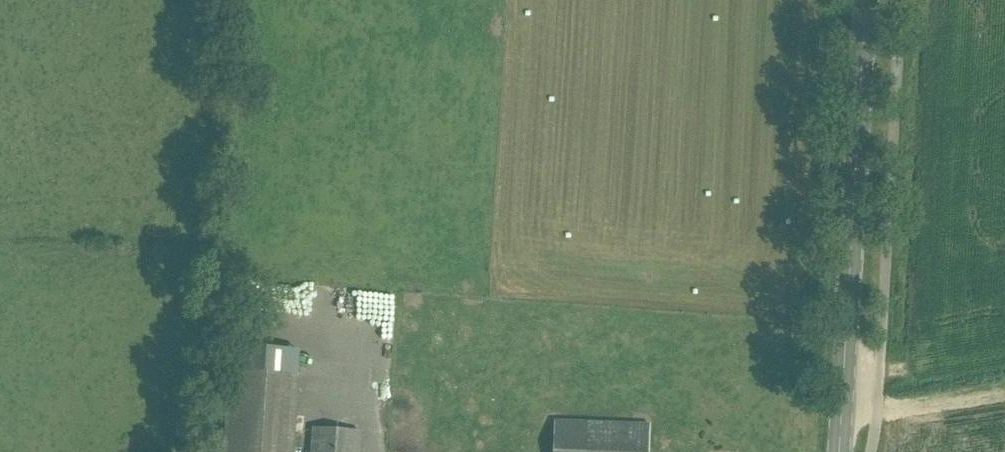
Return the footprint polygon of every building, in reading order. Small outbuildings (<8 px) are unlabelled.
[(229,451),(295,451),(300,377),(234,372),(229,451)] [(552,451),(644,451),(645,425),(553,421),(552,451)] [(311,451),(360,451),(361,431),(313,427),(311,451)]
